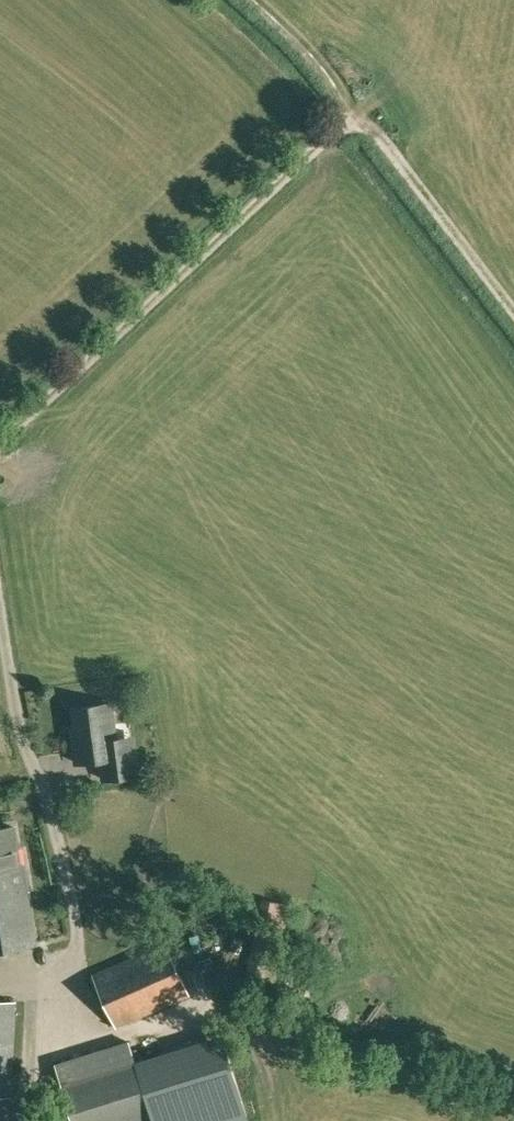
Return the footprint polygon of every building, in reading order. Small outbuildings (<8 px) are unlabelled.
[(78,738),(73,739),(77,762),(101,759),(104,779),(137,774),(133,744),(131,734),(114,737),(110,703),(73,708),(78,738)] [(36,944),(23,864),(20,865),(13,827),(0,829),(0,950),(36,944)] [(250,966),(248,978),(276,984),(279,971),(292,906),(261,901),(250,966)] [(116,1029),(190,994),(165,939),(91,973),(116,1029)] [(11,1096),(16,1002),(0,1002),(0,1096),(11,1096)] [(134,1039),(62,1062),(81,1120),(145,1120),(159,1117),(134,1039)]
